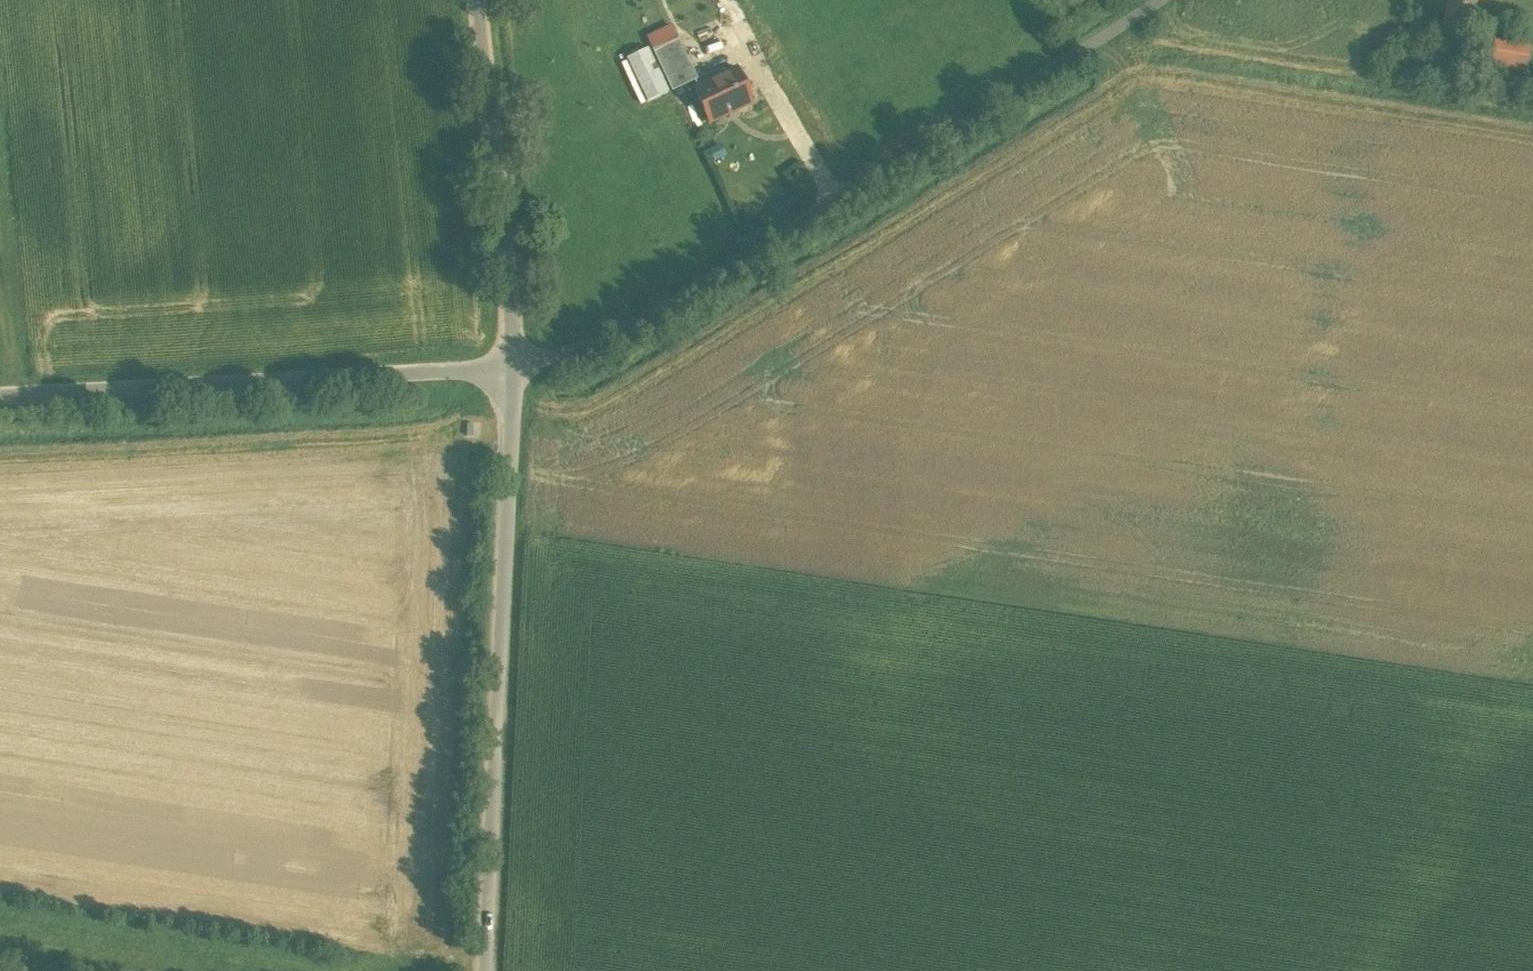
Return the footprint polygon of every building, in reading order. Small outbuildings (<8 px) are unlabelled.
[(1450,0),(1442,43),(1462,47),(1470,4),(1450,0)] [(677,42),(654,53),(672,89),(695,78),(677,42)] [(1496,42),(1492,65),(1527,71),(1531,48),(1496,42)] [(641,104),(671,91),(650,45),(621,58),(641,104)] [(736,69),(695,89),(711,122),(752,102),(736,69)]
